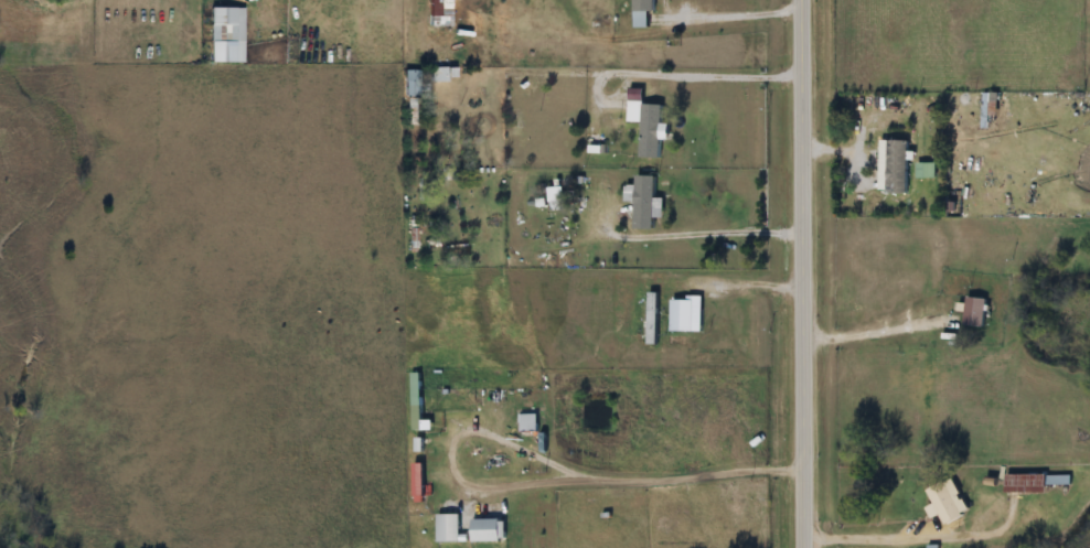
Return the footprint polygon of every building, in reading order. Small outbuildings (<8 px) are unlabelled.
[(430,15),(442,15),(442,0),(430,0),(430,15)] [(654,0),(634,0),(634,28),(649,28),(649,13),(654,13),(654,0)] [(236,24),(211,24),(211,51),(236,51),(236,24)] [(406,114),(416,114),(416,93),(422,93),(422,70),(406,70),(406,114)] [(994,93),(980,93),(980,129),(994,129),(994,93)] [(640,159),(660,159),(661,104),(628,103),(628,123),(641,123),(640,159)] [(899,182),(900,130),(888,130),(888,165),(875,165),(875,182),(899,182)] [(935,164),(917,164),(917,178),(935,178),(935,164)] [(564,209),(564,188),(549,188),(549,209),(564,209)] [(691,331),(691,296),(669,296),(669,331),(691,331)] [(985,298),(965,298),(965,326),(985,326),(985,298)] [(411,431),(422,431),(422,373),(411,373),(411,431)] [(1046,494),(1046,486),(1070,486),(1070,476),(1006,476),(1006,494),(1046,494)] [(943,526),(962,517),(945,482),(926,490),(943,526)] [(505,542),(505,519),(473,519),(473,542),(505,542)]
